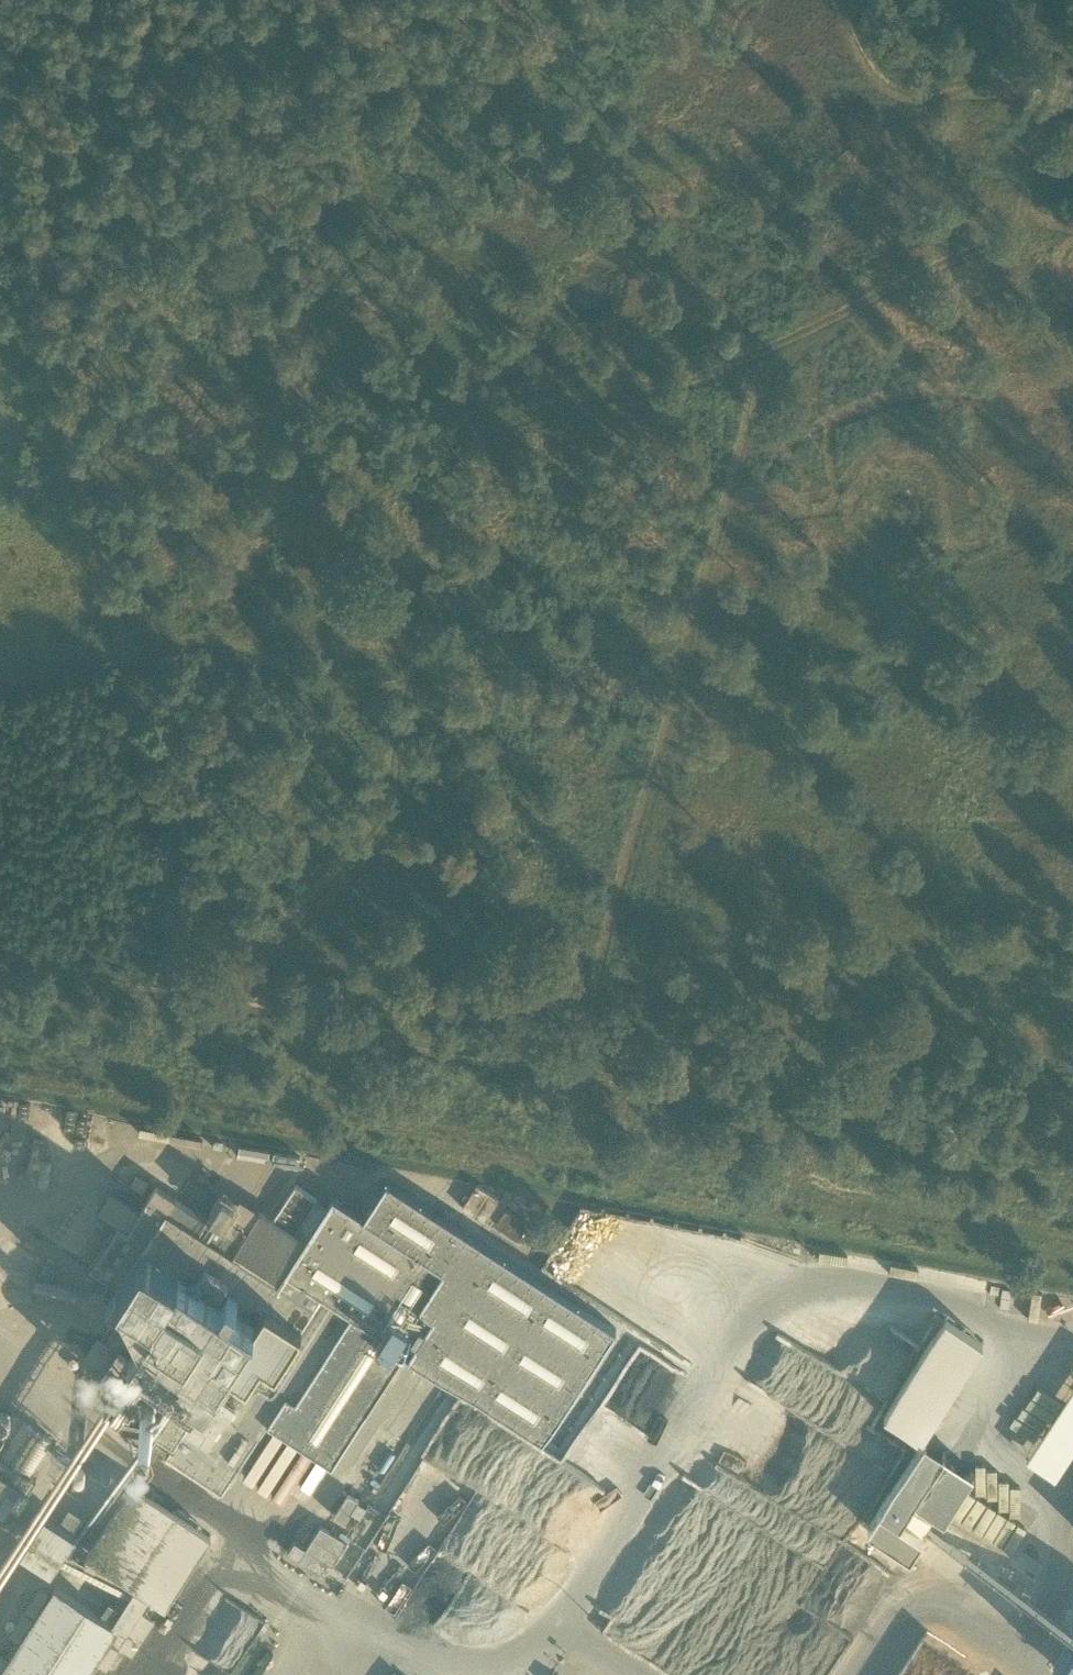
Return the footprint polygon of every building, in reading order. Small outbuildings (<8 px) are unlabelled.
[(21,1131),(28,1104),(0,1098),(0,1126),(21,1131)] [(56,1108),(49,1158),(90,1163),(97,1113),(56,1108)] [(94,1263),(91,1269),(102,1276),(109,1280),(118,1285),(111,1297),(126,1306),(109,1335),(112,1337),(119,1341),(107,1360),(111,1362),(107,1369),(101,1379),(114,1387),(119,1380),(137,1391),(168,1409),(156,1430),(161,1433),(158,1439),(171,1447),(167,1455),(223,1491),(268,1420),(331,1461),(404,1351),(547,1444),(622,1329),(389,1179),(364,1217),(333,1197),(328,1206),(296,1185),(274,1218),(262,1211),(241,1197),(224,1187),(206,1216),(154,1185),(144,1202),(140,1208),(128,1228),(119,1223),(94,1263)] [(506,1209),(497,1224),(519,1238),(529,1223),(506,1209)] [(887,1417),(924,1440),(984,1345),(946,1321),(887,1417)] [(1031,1459),(1059,1478),(1072,1457),(1072,1398),(1031,1459)] [(10,1521),(37,1480),(30,1476),(54,1440),(13,1413),(0,1434),(0,1515),(10,1521)] [(974,1472),(944,1452),(924,1440),(869,1528),(910,1554),(922,1536),(899,1522),(914,1498),(945,1517),(974,1472)] [(166,1606),(211,1535),(132,1484),(86,1554),(166,1606)] [(45,1514),(22,1551),(53,1570),(76,1533),(45,1514)] [(327,1559),(341,1538),(318,1524),(305,1545),(327,1559)] [(103,1612),(56,1581),(0,1667),(0,1674),(85,1674),(97,1657),(107,1663),(119,1645),(133,1654),(155,1620),(141,1610),(148,1599),(134,1590),(128,1599),(115,1620),(103,1612)] [(241,1637),(253,1643),(265,1617),(230,1601),(223,1615),(246,1625),(241,1637)]
